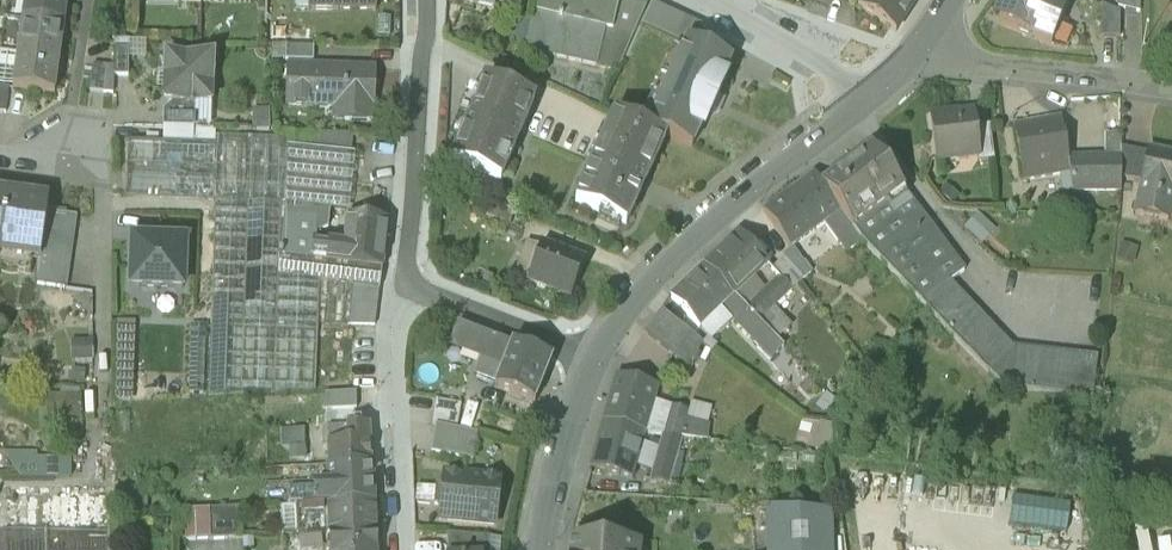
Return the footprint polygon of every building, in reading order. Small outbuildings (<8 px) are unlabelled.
[(24,23),(63,28),(67,0),(27,0),(24,23)] [(339,11),(339,10),(376,10),(376,0),(309,0),(309,11),(339,11)] [(494,11),(497,0),(455,0),(455,2),(494,11)] [(632,39),(614,28),(620,0),(538,0),(526,50),(617,72),(632,39)] [(647,6),(620,0),(614,28),(632,39),(647,6)] [(858,8),(896,33),(917,0),(863,0),(858,8)] [(999,8),(1010,13),(1003,28),(1031,40),(1031,39),(1051,48),(1068,8),(1050,0),(1002,0),(999,8)] [(1139,13),(1139,0),(1121,0),(1120,1),(1117,9),(1139,13)] [(648,27),(687,44),(688,43),(697,21),(658,3),(648,27)] [(1102,39),(1121,39),(1120,14),(1101,6),(1102,39)] [(24,23),(19,56),(58,62),(63,28),(24,23)] [(115,40),(115,50),(129,50),(129,42),(129,40),(115,40)] [(129,50),(129,60),(148,60),(147,42),(129,42),(129,50)] [(687,44),(649,130),(666,138),(672,140),(692,149),(708,115),(712,117),(716,108),(720,99),(716,97),(731,62),(688,43),(687,44)] [(286,60),(317,61),(317,47),(287,46),(286,60)] [(115,79),(129,79),(129,60),(129,50),(115,50),(115,79)] [(19,56),(0,54),(0,88),(9,90),(14,90),(19,56)] [(54,96),(58,62),(19,56),(14,90),(54,96)] [(165,88),(165,96),(173,105),(195,106),(212,107),(214,59),(166,57),(165,73),(165,88)] [(90,93),(103,94),(107,68),(93,67),(90,93)] [(107,68),(103,94),(113,95),(114,69),(107,68)] [(345,122),(373,123),(375,71),(288,68),(287,106),(346,108),(345,120),(345,122)] [(454,163),(502,183),(536,100),(488,81),(454,163)] [(0,88),(0,114),(6,114),(9,90),(0,88)] [(168,105),(173,105),(165,96),(164,101),(164,105),(168,105)] [(164,129),(195,130),(195,106),(173,105),(164,113),(163,129),(164,129)] [(212,107),(195,106),(195,130),(212,131),(212,107)] [(253,112),(254,133),(271,132),(270,111),(253,112)] [(931,117),(937,162),(977,157),(980,157),(976,128),(974,114),(950,117),(949,115),(931,117)] [(643,188),(666,138),(649,130),(616,115),(575,204),(625,226),(643,188)] [(1061,176),(1064,198),(1075,198),(1074,193),(1068,159),(1062,117),(1014,126),(1023,183),(1061,176)] [(977,157),(978,164),(995,161),(990,126),(976,128),(980,157),(977,157)] [(164,143),(215,145),(215,136),(216,131),(212,131),(195,130),(164,129),(164,143)] [(288,150),(351,154),(353,136),(288,134),(288,138),(288,150)] [(1074,193),(1122,192),(1121,179),(1121,150),(1121,135),(1104,135),(1105,158),(1068,159),(1074,193)] [(215,136),(215,145),(213,201),(215,201),(208,398),(315,393),(318,324),(349,325),(353,285),(354,284),(324,281),(326,262),(307,260),(280,257),(287,197),(331,202),(330,210),(345,211),(351,154),(288,150),(288,138),(215,136)] [(126,198),(213,201),(215,145),(164,143),(128,142),(126,198)] [(872,148),(863,155),(866,159),(870,159),(875,160),(879,157),(872,148)] [(1142,181),(1148,182),(1153,157),(1121,150),(1121,179),(1142,182),(1142,181)] [(1168,223),(1171,203),(1171,156),(1154,153),(1153,157),(1148,182),(1142,181),(1142,182),(1135,217),(1168,223)] [(351,154),(345,211),(349,212),(355,154),(351,154)] [(840,213),(854,232),(904,192),(905,191),(879,157),(875,160),(870,159),(866,159),(863,155),(821,187),(840,213)] [(795,247),(825,224),(840,213),(821,187),(813,177),(764,213),(791,250),(795,247)] [(862,244),(921,305),(950,283),(965,272),(904,192),(854,232),(862,244)] [(6,197),(0,241),(0,254),(41,260),(41,257),(43,243),(45,229),(47,213),(49,202),(6,197)] [(280,257),(307,260),(310,242),(316,242),(316,234),(328,229),(330,210),(331,202),(287,197),(280,257)] [(47,213),(45,229),(74,233),(76,217),(47,213)] [(854,232),(840,213),(825,224),(841,246),(846,243),(852,251),(862,244),(854,232)] [(381,269),(383,269),(388,222),(347,217),(343,245),(316,242),(310,242),(307,260),(326,262),(381,269)] [(45,229),(43,243),(71,247),(74,233),(45,229)] [(704,266),(704,267),(734,297),(739,303),(743,299),(738,293),(769,264),(739,233),(704,266)] [(185,243),(133,241),(131,289),(183,291),(185,243)] [(43,243),(41,257),(69,261),(71,247),(43,243)] [(846,243),(841,246),(847,255),(852,251),(846,243)] [(545,292),(570,301),(585,262),(542,246),(527,285),(533,287),(533,289),(545,294),(545,292)] [(41,260),(39,272),(67,276),(69,261),(41,257),(41,260)] [(779,278),(792,291),(803,281),(784,259),(772,271),(779,278)] [(354,284),(353,285),(380,289),(381,282),(379,282),(381,269),(326,262),(324,281),(354,284)] [(700,329),(734,297),(704,267),(671,298),(700,329)] [(65,290),(67,276),(39,272),(37,286),(65,290)] [(746,310),(758,323),(771,311),(792,291),(779,278),(746,310)] [(987,322),(950,283),(921,305),(961,346),(987,322)] [(375,326),(380,289),(353,285),(349,325),(375,326)] [(758,347),(770,336),(758,323),(746,310),(745,310),(733,321),(758,347)] [(644,334),(673,358),(691,334),(662,311),(644,334)] [(789,329),(771,311),(758,323),(770,336),(771,335),(777,341),(789,329)] [(1014,349),(987,322),(961,346),(1003,390),(1093,400),(1098,359),(1014,349)] [(136,323),(116,323),(116,404),(132,404),(136,323)] [(484,356),(506,364),(512,348),(512,346),(458,325),(451,343),(484,356)] [(206,326),(192,326),(189,395),(204,395),(206,326)] [(703,345),(691,334),(673,358),(687,369),(703,345)] [(93,344),(76,345),(77,360),(94,359),(93,344)] [(533,404),(535,405),(536,403),(535,403),(551,363),(552,363),(553,361),(550,360),(550,361),(514,347),(515,347),(512,346),(512,348),(506,364),(498,383),(496,388),(495,389),(497,390),(498,390),(533,404)] [(476,375),(498,383),(506,364),(484,356),(476,375)] [(603,424),(645,436),(658,389),(616,378),(603,424)] [(86,422),(85,393),(61,393),(63,423),(86,422)] [(326,395),(326,411),(357,410),(356,393),(326,395)] [(432,425),(436,426),(457,430),(461,405),(437,401),(432,425)] [(671,408),(663,437),(682,439),(686,425),(689,413),(671,408)] [(632,480),(645,436),(603,424),(590,469),(632,480)] [(700,429),(686,425),(682,439),(696,441),(700,429)] [(477,435),(436,426),(432,453),(473,462),(477,435)] [(328,444),(329,467),(371,465),(369,427),(348,428),(349,443),(341,443),(328,444)] [(328,429),(328,444),(341,443),(340,429),(328,429)] [(290,448),(291,461),(306,461),(305,430),(283,431),(284,449),(290,448)] [(668,486),(682,439),(663,437),(650,483),(668,486)] [(76,455),(12,454),(11,476),(75,478),(76,455)] [(372,465),(371,465),(329,467),(328,467),(329,487),(314,487),(314,489),(290,490),(291,503),(289,504),(289,508),(295,507),(329,506),(373,504),(372,465)] [(440,520),(495,526),(500,482),(444,476),(443,490),(437,489),(435,506),(441,507),(440,520)] [(329,506),(331,549),(376,549),(373,504),(329,506)] [(329,506),(295,507),(296,538),(281,538),(282,549),(331,549),(329,506)] [(295,507),(289,508),(280,508),(281,538),(296,538),(295,507)] [(209,510),(209,511),(210,540),(210,541),(243,539),(242,508),(209,510)] [(767,549),(832,549),(831,514),(766,510),(767,549)] [(185,541),(210,540),(209,511),(185,512),(185,541)] [(489,539),(447,535),(448,549),(490,549),(489,539)]
